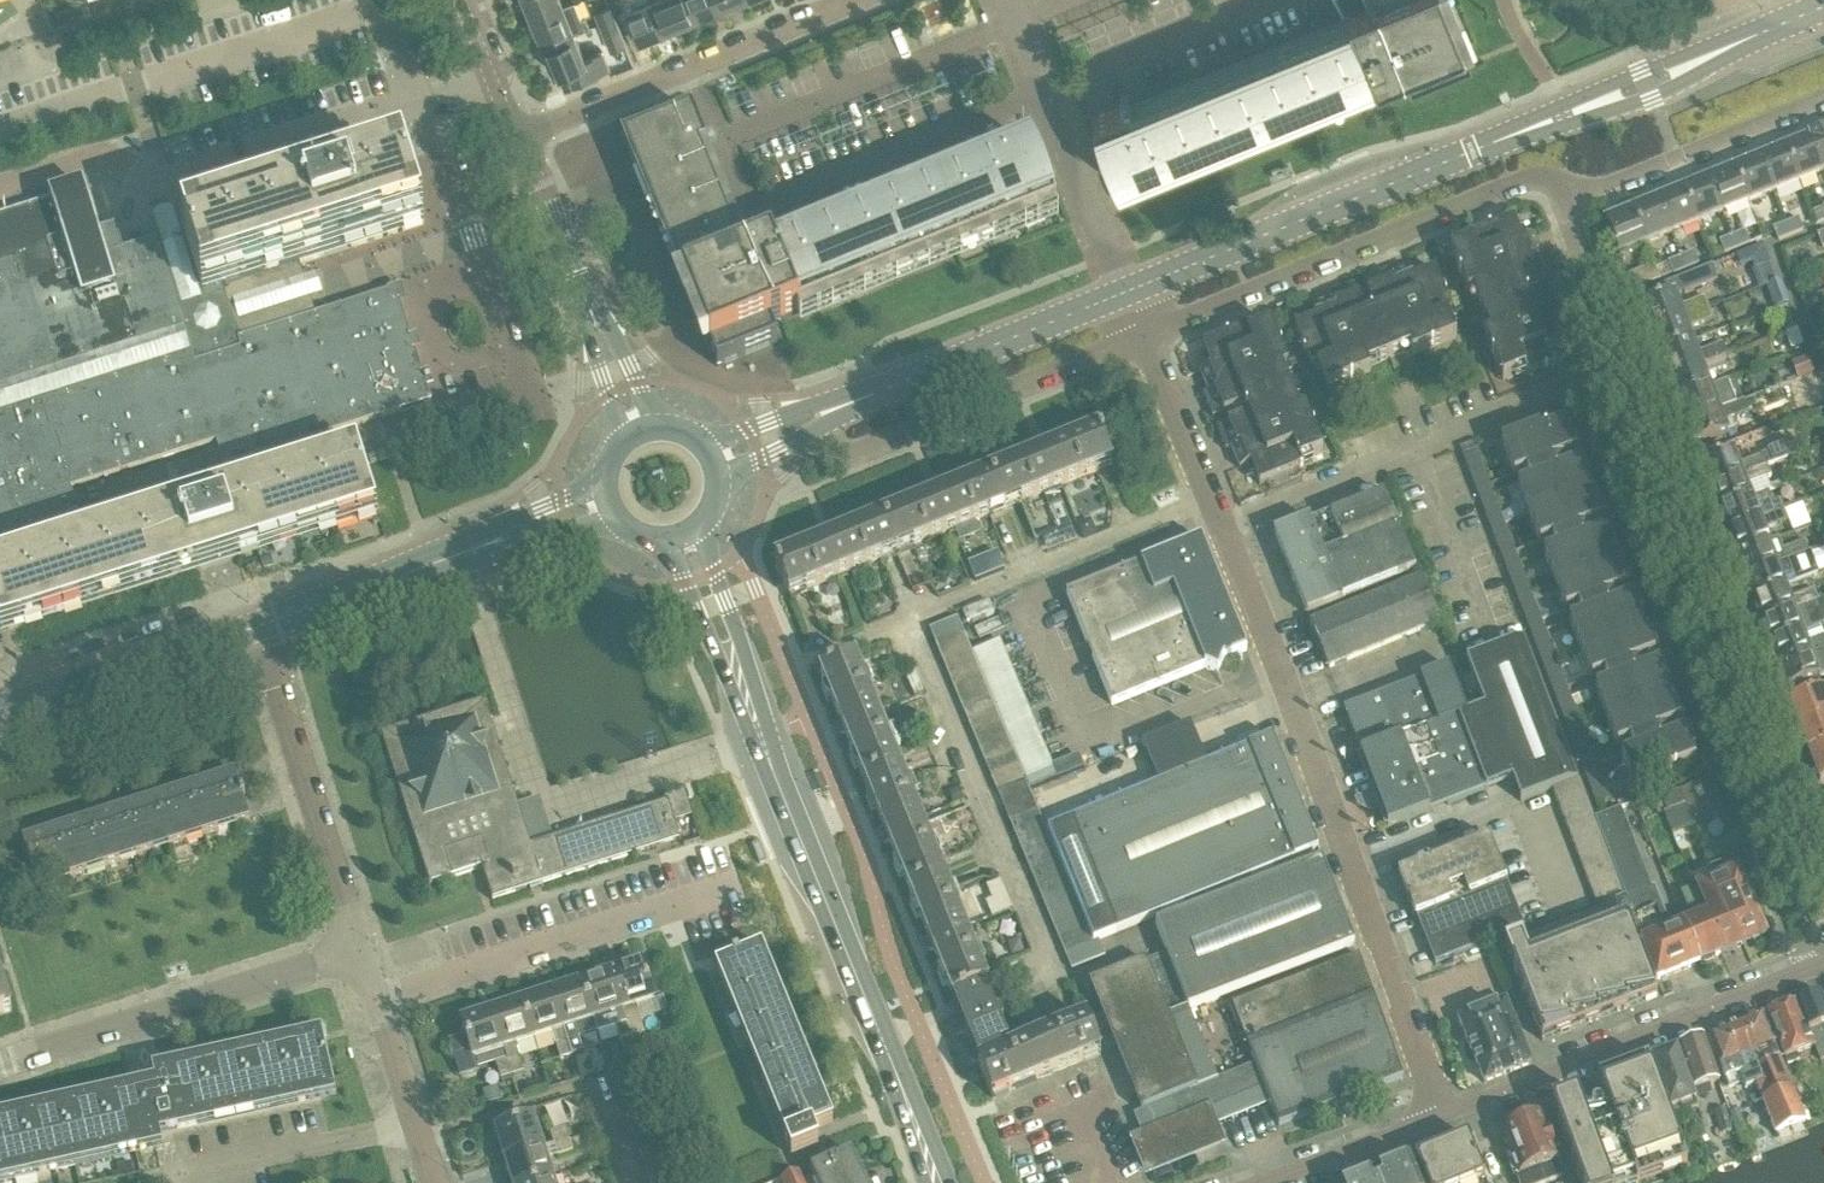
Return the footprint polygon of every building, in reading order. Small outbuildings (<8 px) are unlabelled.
[(560,0),(524,0),(532,19),(563,7),(560,0)] [(622,7),(624,11),(623,11),(635,42),(664,31),(651,0),(625,0),(622,7)] [(692,19),(684,0),(651,0),(664,31),(692,19)] [(719,9),(715,0),(684,0),(692,19),(719,9)] [(740,0),(715,0),(719,9),(740,0)] [(1471,60),(1447,0),(1344,0),(1352,20),(1130,110),(1127,103),(1092,117),(1119,185),(1404,69),(1410,85),(1471,60)] [(575,2),(563,7),(532,19),(543,47),(574,34),(590,28),(586,16),(581,18),(575,2)] [(600,24),(614,18),(610,7),(595,13),(600,24)] [(611,52),(625,46),(614,18),(600,24),(611,52)] [(574,34),(543,47),(554,75),(568,70),(573,83),(609,68),(602,51),(584,58),(574,34)] [(755,238),(745,242),(692,112),(624,139),(704,335),(717,367),(777,342),(771,327),(1056,211),(1028,143),(993,157),(996,165),(774,255),(766,234),(755,238)] [(1823,172),(1823,132),(1804,140),(1818,175),(1823,172)] [(1793,185),(1818,175),(1804,140),(1779,150),(1793,185)] [(1768,195),(1793,185),(1779,150),(1754,160),(1768,195)] [(1744,205),(1768,195),(1754,160),(1730,171),(1744,205)] [(186,239),(204,294),(299,264),(424,224),(404,161),(184,231),(186,239)] [(1719,215),(1744,205),(1730,171),(1705,181),(1719,215)] [(1694,225),(1719,215),(1705,181),(1680,191),(1694,225)] [(65,381),(57,357),(181,317),(158,248),(155,239),(124,249),(120,238),(121,238),(117,225),(98,231),(85,190),(94,187),(94,186),(0,216),(0,402),(65,381)] [(1669,235),(1694,225),(1680,191),(1655,201),(1669,235)] [(1646,244),(1669,235),(1655,201),(1632,210),(1646,244)] [(1620,255),(1646,244),(1632,210),(1606,221),(1620,255)] [(1791,236),(1804,231),(1799,218),(1786,223),(1791,236)] [(1533,239),(1522,243),(1513,222),(1470,240),(1472,245),(1450,254),(1468,297),(1473,295),(1490,337),(1484,339),(1503,384),(1523,375),(1526,380),(1570,362),(1561,342),(1572,337),(1564,316),(1570,314),(1560,290),(1528,303),(1524,293),(1556,280),(1547,257),(1541,259),(1533,239)] [(1778,241),(1791,236),(1786,223),(1773,228),(1778,241)] [(1737,249),(1750,243),(1745,231),(1732,236),(1737,249)] [(1724,254),(1737,249),(1732,236),(1719,241),(1724,254)] [(299,264),(204,294),(186,239),(158,248),(181,317),(57,357),(65,381),(0,402),(0,426),(118,389),(110,364),(188,339),(195,364),(345,316),(376,419),(430,402),(397,297),(390,293),(331,311),(316,316),(308,291),(299,264)] [(1686,269),(1699,264),(1694,252),(1681,257),(1686,269)] [(1673,275),(1686,269),(1681,257),(1668,262),(1673,275)] [(1634,290),(1661,280),(1654,264),(1628,275),(1634,290)] [(1640,310),(1637,311),(1642,326),(1645,325),(1648,331),(1709,308),(1705,298),(1704,299),(1679,309),(1675,298),(1718,281),(1712,267),(1654,289),(1658,301),(1639,308),(1640,310)] [(1433,273),(1412,281),(1408,270),(1387,279),(1385,274),(1362,283),(1375,316),(1366,319),(1353,287),(1329,297),(1331,302),(1311,310),(1316,322),(1294,331),(1313,376),(1318,374),(1326,394),(1371,376),(1369,370),(1409,354),(1411,359),(1455,341),(1447,320),(1452,318),(1433,273)] [(1766,285),(1776,281),(1773,273),(1760,279),(1763,287),(1766,285)] [(1776,281),(1766,285),(1776,310),(1785,306),(1787,306),(1790,304),(1781,280),(1776,281)] [(1784,332),(1796,328),(1787,306),(1785,306),(1776,310),(1784,332)] [(1654,356),(1694,340),(1689,329),(1713,320),(1709,308),(1648,331),(1651,339),(1648,340),(1654,356)] [(376,419),(345,316),(195,364),(188,339),(110,364),(118,389),(0,426),(0,448),(2,453),(0,453),(0,539),(79,514),(71,489),(215,443),(223,468),(376,419)] [(1283,374),(1288,372),(1270,328),(1249,336),(1247,332),(1202,350),(1211,371),(1201,375),(1209,395),(1203,398),(1212,422),(1245,408),(1248,417),(1216,430),(1226,456),(1232,454),(1240,474),(1249,470),(1258,490),(1303,472),(1301,467),(1323,458),(1305,413),(1300,416),(1283,374)] [(1797,328),(1796,329),(1796,328),(1784,332),(1784,333),(1785,333),(1792,352),(1804,347),(1797,328)] [(1666,378),(1727,354),(1722,343),(1698,353),(1694,340),(1654,356),(1660,372),(1663,371),(1666,378)] [(1711,387),(1711,386),(1707,375),(1731,366),(1727,354),(1666,378),(1668,385),(1665,386),(1672,403),(1711,387)] [(1797,380),(1814,374),(1808,357),(1791,363),(1797,380)] [(1711,387),(1672,403),(1678,418),(1681,417),(1684,425),(1737,404),(1736,403),(1727,380),(1711,386),(1711,387)] [(1692,448),(1729,434),(1725,421),(1749,412),(1744,401),(1684,425),(1686,431),(1683,432),(1688,447),(1692,446),(1692,448)] [(1574,455),(1567,439),(1571,437),(1566,426),(1540,436),(1538,431),(1501,445),(1514,478),(1514,479),(1527,474),(1529,479),(1541,475),(1539,470),(1577,455),(1577,454),(1574,455)] [(1027,460),(990,475),(1004,510),(1017,505),(1055,489),(1061,487),(1099,472),(1111,467),(1098,435),(1097,432),(1062,446),(1027,460)] [(1797,454),(1800,452),(1795,440),(1792,441),(1792,440),(1766,450),(1767,453),(1739,464),(1735,452),(1696,467),(1702,483),(1706,482),(1708,488),(1767,465),(1768,466),(1797,455),(1797,454)] [(1481,464),(1476,452),(1463,457),(1468,469),(1481,464)] [(374,507),(358,457),(0,572),(0,625),(1,627),(374,507)] [(1486,476),(1481,464),(1468,469),(1473,481),(1486,476)] [(1582,466),(1581,465),(1543,479),(1541,475),(1529,479),(1530,482),(1531,484),(1518,489),(1529,518),(1592,494),(1588,482),(1585,483),(1578,467),(1582,466)] [(1771,476),(1768,466),(1767,465),(1708,488),(1711,495),(1707,496),(1713,512),(1752,497),(1748,486),(1771,476)] [(919,504),(882,519),(896,553),(910,548),(949,532),(954,530),(992,515),(1004,510),(990,475),(956,489),(919,504)] [(1490,488),(1486,476),(1473,481),(1477,493),(1490,488)] [(1752,497),(1713,512),(1720,528),(1723,527),(1725,533),(1784,510),(1780,500),(1774,503),(1769,491),(1769,490),(1752,497)] [(1496,503),(1492,493),(1479,497),(1483,508),(1496,503)] [(1597,505),(1592,494),(1529,518),(1539,545),(1540,547),(1553,542),(1555,547),(1567,542),(1565,537),(1603,523),(1603,521),(1600,523),(1593,506),(1597,505)] [(1414,573),(1383,496),(1310,525),(1308,520),(1272,534),(1306,617),(1414,573)] [(1500,514),(1496,503),(1483,508),(1487,519),(1500,514)] [(1731,557),(1769,542),(1765,530),(1789,521),(1784,510),(1725,533),(1728,540),(1725,541),(1731,557)] [(1504,524),(1500,514),(1487,519),(1491,529),(1504,524)] [(811,548),(775,562),(776,565),(782,580),(783,582),(787,592),(789,597),(841,576),(847,573),(885,558),(896,553),(882,519),(848,533),(811,548)] [(1508,535),(1504,524),(1491,529),(1495,540),(1508,535)] [(1608,533),(1607,532),(1569,547),(1567,542),(1555,547),(1557,552),(1544,556),(1555,585),(1618,561),(1614,550),(1610,551),(1604,535),(1608,533)] [(1512,545),(1508,535),(1495,540),(1499,550),(1512,545)] [(1769,542),(1731,557),(1737,573),(1740,572),(1743,578),(1802,555),(1802,556),(1808,553),(1804,542),(1783,550),(1778,539),(1769,542)] [(1246,655),(1201,543),(1068,597),(1113,708),(1204,672),(1218,677),(1224,664),(1246,655)] [(1516,556),(1512,545),(1499,550),(1503,561),(1516,556)] [(1745,585),(1742,586),(1748,602),(1787,587),(1786,586),(1795,583),(1795,584),(1819,575),(1810,552),(1808,553),(1802,556),(1802,555),(1743,578),(1745,585)] [(1522,571),(1518,560),(1505,565),(1509,576),(1522,571)] [(1622,572),(1618,561),(1555,585),(1565,613),(1566,614),(1579,609),(1581,614),(1593,610),(1591,605),(1597,602),(1598,604),(1605,602),(1604,600),(1629,590),(1629,589),(1625,590),(1619,574),(1622,572)] [(1526,581),(1522,571),(1509,576),(1513,586),(1526,581)] [(1530,592),(1526,581),(1513,586),(1517,597),(1530,592)] [(1328,671),(1439,627),(1421,582),(1310,626),(1328,671)] [(1819,601),(1816,592),(1815,589),(1791,598),(1787,587),(1748,602),(1754,618),(1757,616),(1760,623),(1819,601)] [(1534,602),(1530,592),(1517,597),(1521,607),(1534,602)] [(1633,601),(1633,600),(1594,614),(1593,610),(1581,614),(1582,619),(1570,624),(1581,653),(1644,629),(1640,617),(1636,619),(1630,602),(1633,601)] [(1762,629),(1759,631),(1765,647),(1822,625),(1816,612),(1822,610),(1819,601),(1760,623),(1762,629)] [(1538,613),(1534,602),(1521,607),(1525,618),(1538,613)] [(1542,624),(1538,613),(1525,618),(1529,628),(1542,624)] [(935,645),(963,634),(957,620),(930,631),(935,645)] [(1823,650),(1823,628),(1823,625),(1822,625),(1765,647),(1771,662),(1774,661),(1777,668),(1823,650)] [(1547,638),(1543,628),(1531,632),(1535,643),(1547,638)] [(1648,640),(1644,629),(1581,653),(1591,681),(1592,682),(1605,677),(1607,682),(1619,677),(1617,673),(1655,658),(1655,657),(1651,658),(1645,641),(1648,640)] [(941,658),(968,647),(963,634),(935,645),(941,658)] [(1344,708),(1344,709),(1354,735),(1359,748),(1361,755),(1360,755),(1388,828),(1512,780),(1521,802),(1552,790),(1578,780),(1578,779),(1555,721),(1536,672),(1524,640),(1523,638),(1521,639),(1514,642),(1492,650),(1466,660),(1476,686),(1484,707),(1467,714),(1458,692),(1448,667),(1433,673),(1420,678),(1421,679),(1419,680),(1359,703),(1344,708)] [(1551,649),(1547,638),(1535,643),(1539,654),(1551,649)] [(947,672),(974,661),(968,647),(941,658),(947,672)] [(1555,659),(1551,649),(1539,654),(1543,664),(1555,659)] [(1776,675),(1783,692),(1821,677),(1823,676),(1823,650),(1777,668),(1779,674),(1776,675)] [(1560,670),(1555,659),(1543,664),(1547,675),(1560,670)] [(827,671),(819,674),(820,676),(821,675),(833,704),(841,723),(837,724),(836,724),(837,725),(841,735),(841,736),(845,734),(858,767),(865,784),(900,770),(894,756),(878,716),(875,710),(855,661),(854,660),(833,668),(826,670),(827,671)] [(952,686),(980,674),(974,661),(947,672),(952,686)] [(1659,669),(1659,667),(1620,682),(1619,677),(1607,682),(1608,687),(1595,692),(1607,721),(1670,696),(1666,685),(1662,686),(1656,670),(1659,669)] [(1564,681),(1560,670),(1547,675),(1551,685),(1564,681)] [(958,699),(985,688),(980,674),(952,686),(958,699)] [(1568,691),(1564,681),(1551,685),(1555,696),(1568,691)] [(1789,706),(1792,713),(1795,715),(1798,724),(1823,714),(1823,687),(1789,700),(1790,703),(1789,706)] [(963,713),(991,701),(985,688),(958,699),(963,713)] [(1573,706),(1569,695),(1556,700),(1561,711),(1573,706)] [(1674,708),(1670,696),(1607,721),(1617,748),(1618,750),(1631,745),(1632,749),(1644,745),(1643,740),(1681,725),(1681,724),(1677,725),(1671,709),(1674,708)] [(482,700),(379,733),(427,884),(471,870),(480,867),(491,899),(541,883),(648,849),(657,846),(679,839),(673,821),(692,815),(684,789),(662,796),(664,802),(625,814),(553,837),(551,837),(544,824),(532,802),(520,806),(516,807),(516,806),(488,719),(482,700)] [(969,726),(996,715),(991,701),(963,713),(969,726)] [(1577,716),(1573,706),(1561,711),(1565,721),(1577,716)] [(1798,724),(1803,737),(1802,741),(1805,747),(1808,749),(1809,752),(1823,746),(1823,714),(1798,724)] [(974,740),(1002,728),(996,715),(969,726),(974,740)] [(1581,727),(1577,716),(1565,721),(1569,732),(1581,727)] [(1585,737),(1581,727),(1569,732),(1573,742),(1585,737)] [(980,753),(1008,742),(1002,728),(974,740),(980,753)] [(1316,854),(1270,743),(1264,745),(1205,770),(1188,730),(1140,750),(1157,789),(1046,835),(1047,836),(1052,849),(1058,862),(1063,876),(1069,890),(1074,902),(1080,916),(1086,930),(1092,944),(1097,942),(1205,899),(1316,854)] [(1685,736),(1685,735),(1646,750),(1644,745),(1632,749),(1634,754),(1621,759),(1633,791),(1635,794),(1672,780),(1671,776),(1697,766),(1695,762),(1692,754),(1689,755),(1682,737),(1685,736)] [(1589,748),(1585,737),(1573,742),(1577,753),(1589,748)] [(986,767),(1013,755),(1008,742),(980,753),(986,767)] [(1823,779),(1823,746),(1809,752),(1820,780),(1823,779)] [(1593,759),(1589,748),(1577,753),(1581,763),(1593,759)] [(991,780),(1019,769),(1013,755),(986,767),(991,780)] [(1600,775),(1595,763),(1582,768),(1587,780),(1600,775)] [(997,794),(1024,782),(1019,769),(991,780),(997,794)] [(900,770),(865,784),(885,831),(881,833),(880,833),(881,833),(884,840),(885,844),(889,842),(895,857),(909,892),(944,878),(939,865),(923,825),(921,820),(905,784),(900,770)] [(243,791),(240,792),(234,773),(21,841),(36,888),(249,820),(241,798),(245,797),(243,791)] [(1604,788),(1600,775),(1587,780),(1592,792),(1604,788)] [(1578,780),(1552,790),(1557,803),(1585,792),(1580,778),(1578,779),(1578,780)] [(1719,799),(1710,779),(1680,792),(1685,804),(1689,812),(1719,799)] [(1030,795),(1027,789),(1024,782),(997,794),(1002,807),(1030,795)] [(1609,800),(1604,788),(1592,792),(1597,805),(1609,800)] [(1680,791),(1662,798),(1668,812),(1685,804),(1680,792),(1680,791)] [(1585,792),(1557,803),(1562,816),(1590,806),(1585,792)] [(1008,820),(1035,808),(1030,795),(1002,807),(1008,820)] [(1590,806),(1562,816),(1567,830),(1595,819),(1595,818),(1590,806)] [(1013,833),(1041,822),(1035,808),(1008,820),(1013,833)] [(1621,808),(1595,818),(1595,819),(1601,833),(1606,846),(1611,860),(1615,871),(1641,861),(1621,808)] [(1595,819),(1567,830),(1573,844),(1601,833),(1595,819)] [(1019,847),(1047,836),(1046,835),(1041,822),(1013,833),(1019,847)] [(1601,833),(1573,844),(1578,857),(1606,846),(1601,833)] [(1024,860),(1052,849),(1047,836),(1019,847),(1024,860)] [(1489,838),(1399,875),(1400,878),(1406,892),(1409,901),(1408,901),(1410,908),(1412,907),(1415,915),(1416,917),(1417,920),(1447,907),(1507,883),(1489,838)] [(1606,846),(1578,857),(1583,871),(1611,860),(1606,846)] [(1029,873),(1058,862),(1052,849),(1024,860),(1029,873)] [(1180,1012),(1189,1009),(1354,948),(1319,853),(1316,854),(1205,899),(1208,903),(1155,924),(1167,953),(1156,957),(1162,972),(1180,1012)] [(1611,860),(1583,871),(1588,885),(1616,874),(1615,871),(1611,860)] [(1035,887),(1063,876),(1058,862),(1029,873),(1035,887)] [(1711,870),(1715,880),(1742,947),(1751,943),(1752,945),(1761,939),(1764,938),(1749,899),(1755,897),(1746,874),(1740,877),(1738,872),(1725,878),(1720,866),(1711,870)] [(1598,909),(1504,944),(1542,1041),(1657,997),(1651,983),(1657,981),(1625,897),(1616,874),(1588,885),(1598,909)] [(1041,901),(1069,890),(1063,876),(1035,887),(1041,901)] [(944,878),(909,892),(929,940),(925,941),(925,942),(926,944),(929,952),(929,953),(929,952),(933,951),(937,961),(941,971),(948,986),(953,999),(952,999),(952,1001),(955,999),(955,1000),(956,1001),(984,989),(989,987),(989,986),(982,969),(967,933),(965,928),(949,889),(944,878)] [(1742,947),(1715,880),(1693,889),(1719,956),(1722,955),(1733,953),(1733,951),(1742,947)] [(1447,907),(1417,920),(1426,943),(1435,965),(1525,928),(1507,883),(1447,907)] [(1655,886),(1625,897),(1657,981),(1699,964),(1684,926),(1672,931),(1660,900),(1655,886)] [(1693,889),(1680,895),(1691,923),(1684,926),(1699,964),(1701,963),(1702,965),(1712,961),(1711,959),(1719,956),(1693,889)] [(1046,914),(1074,902),(1069,890),(1041,901),(1046,914)] [(992,900),(986,902),(991,916),(1011,908),(1006,894),(992,900)] [(1052,928),(1080,916),(1074,902),(1046,914),(1052,928)] [(1058,941),(1086,930),(1080,916),(1052,928),(1058,941)] [(1063,956),(1092,944),(1086,930),(1058,941),(1063,956)] [(1071,971),(1104,957),(1097,942),(1092,944),(1063,956),(1071,971)] [(812,1130),(833,1122),(762,948),(756,950),(739,957),(738,955),(733,957),(734,959),(715,967),(786,1140),(784,1141),(791,1157),(818,1146),(814,1138),(815,1137),(812,1130)] [(1217,1080),(1189,1009),(1180,1012),(1162,972),(1156,957),(1090,984),(1142,1109),(1140,1110),(1141,1111),(1142,1111),(1142,1113),(1143,1133),(1142,1134),(1143,1137),(1137,1140),(1149,1170),(1220,1141),(1213,1126),(1218,1124),(1233,1118),(1217,1080)] [(1255,1065),(1217,1080),(1233,1118),(1269,1104),(1278,1126),(1402,1079),(1357,959),(1232,1007),(1255,1065)] [(615,973),(610,974),(622,1011),(626,1022),(632,1038),(645,1033),(636,1006),(653,1001),(654,1001),(652,996),(652,995),(647,979),(643,969),(642,964),(615,973)] [(610,974),(581,984),(592,1020),(594,1020),(598,1032),(616,1027),(620,1041),(632,1038),(626,1022),(622,1011),(610,974)] [(10,1012),(0,980),(0,1015),(10,1012)] [(581,984),(551,993),(572,1057),(584,1053),(579,1038),(598,1032),(594,1020),(592,1020),(581,984)] [(984,989),(956,1001),(961,1014),(962,1016),(966,1026),(968,1031),(968,1032),(970,1037),(977,1054),(979,1057),(981,1062),(981,1063),(978,1064),(979,1065),(981,1064),(1003,1055),(1010,1052),(1007,1046),(995,1017),(990,1003),(984,989)] [(1796,1002),(1808,1032),(1823,1026),(1823,1000),(1821,992),(1796,1002)] [(561,1060),(572,1057),(551,993),(521,1003),(533,1039),(552,1033),(561,1060)] [(1483,1083),(1530,1063),(1505,1002),(1457,1021),(1483,1083)] [(1767,1014),(1774,1031),(1773,1031),(1784,1058),(1785,1058),(1788,1065),(1799,1060),(1797,1054),(1814,1047),(1820,1061),(1823,1060),(1823,1041),(1813,1045),(1808,1032),(1796,1002),(1767,1014)] [(515,1045),(533,1039),(521,1003),(492,1012),(503,1049),(504,1049),(508,1060),(507,1060),(512,1076),(524,1072),(519,1057),(515,1045)] [(457,1064),(503,1049),(492,1012),(461,1022),(466,1037),(450,1042),(457,1064)] [(1774,1046),(1775,1045),(1762,1015),(1744,1022),(1763,1067),(1780,1060),(1774,1046)] [(993,1099),(1101,1054),(1087,1020),(981,1064),(979,1065),(993,1099)] [(1744,1022),(1726,1029),(1745,1074),(1763,1067),(1744,1022)] [(1808,1032),(1813,1045),(1823,1041),(1823,1026),(1808,1032)] [(1726,1081),(1745,1074),(1726,1029),(1708,1037),(1720,1067),(1726,1081)] [(0,1118),(0,1177),(154,1144),(151,1131),(321,1095),(333,1092),(322,1041),(320,1035),(152,1072),(153,1077),(138,1081),(139,1087),(104,1095),(0,1118)] [(1719,1083),(1704,1038),(1676,1048),(1676,1050),(1677,1050),(1692,1092),(1719,1083)] [(1692,1092),(1677,1050),(1676,1050),(1648,1061),(1670,1120),(1698,1110),(1692,1092)] [(501,1080),(512,1076),(507,1060),(496,1064),(501,1080)] [(1761,1102),(1792,1090),(1780,1060),(1763,1067),(1745,1074),(1726,1081),(1728,1087),(1733,1088),(1744,1084),(1746,1089),(1754,1085),(1761,1102)] [(1670,1120),(1648,1061),(1613,1074),(1611,1075),(1610,1076),(1609,1077),(1608,1078),(1607,1081),(1607,1083),(1607,1084),(1607,1086),(1607,1087),(1620,1115),(1627,1112),(1631,1124),(1610,1132),(1607,1124),(1590,1130),(1577,1095),(1551,1104),(1580,1182),(1606,1182),(1607,1182),(1622,1182),(1685,1160),(1670,1120)] [(620,1090),(650,1081),(646,1067),(615,1077),(620,1090)] [(624,1103),(654,1093),(650,1081),(620,1090),(624,1103)] [(1792,1090),(1761,1102),(1775,1135),(1806,1122),(1792,1090)] [(628,1116),(658,1107),(654,1093),(624,1103),(628,1116)] [(632,1129),(663,1120),(658,1107),(628,1116),(632,1129)] [(1720,1135),(1733,1131),(1725,1108),(1713,1112),(1720,1135)] [(1735,1131),(1746,1127),(1739,1110),(1729,1114),(1735,1131)] [(1504,1131),(1513,1154),(1508,1156),(1516,1178),(1518,1182),(1554,1182),(1563,1179),(1557,1163),(1558,1162),(1553,1150),(1556,1148),(1549,1131),(1546,1132),(1540,1117),(1522,1124),(1517,1121),(1508,1124),(1506,1130),(1505,1130),(1504,1131)] [(504,1160),(541,1149),(531,1118),(494,1130),(504,1160)] [(637,1143),(667,1134),(663,1120),(632,1129),(637,1143)] [(554,1144),(569,1139),(566,1129),(551,1133),(554,1144)] [(641,1157),(671,1147),(667,1134),(637,1143),(641,1157)] [(1468,1137),(1415,1159),(1425,1182),(1487,1182),(1468,1137)] [(558,1157),(573,1152),(569,1139),(554,1144),(558,1157)] [(645,1169),(675,1159),(671,1147),(641,1157),(645,1169)] [(550,1178),(541,1149),(504,1160),(511,1182),(535,1182),(550,1178)] [(811,1171),(817,1182),(865,1182),(852,1155),(838,1161),(837,1159),(811,1171)] [(650,1182),(680,1174),(675,1159),(645,1169),(650,1182)] [(1412,1160),(1374,1175),(1377,1182),(1421,1182),(1412,1160)] [(782,1181),(783,1182),(807,1182),(802,1172),(782,1181)] [(680,1174),(650,1182),(683,1182),(680,1174)]
